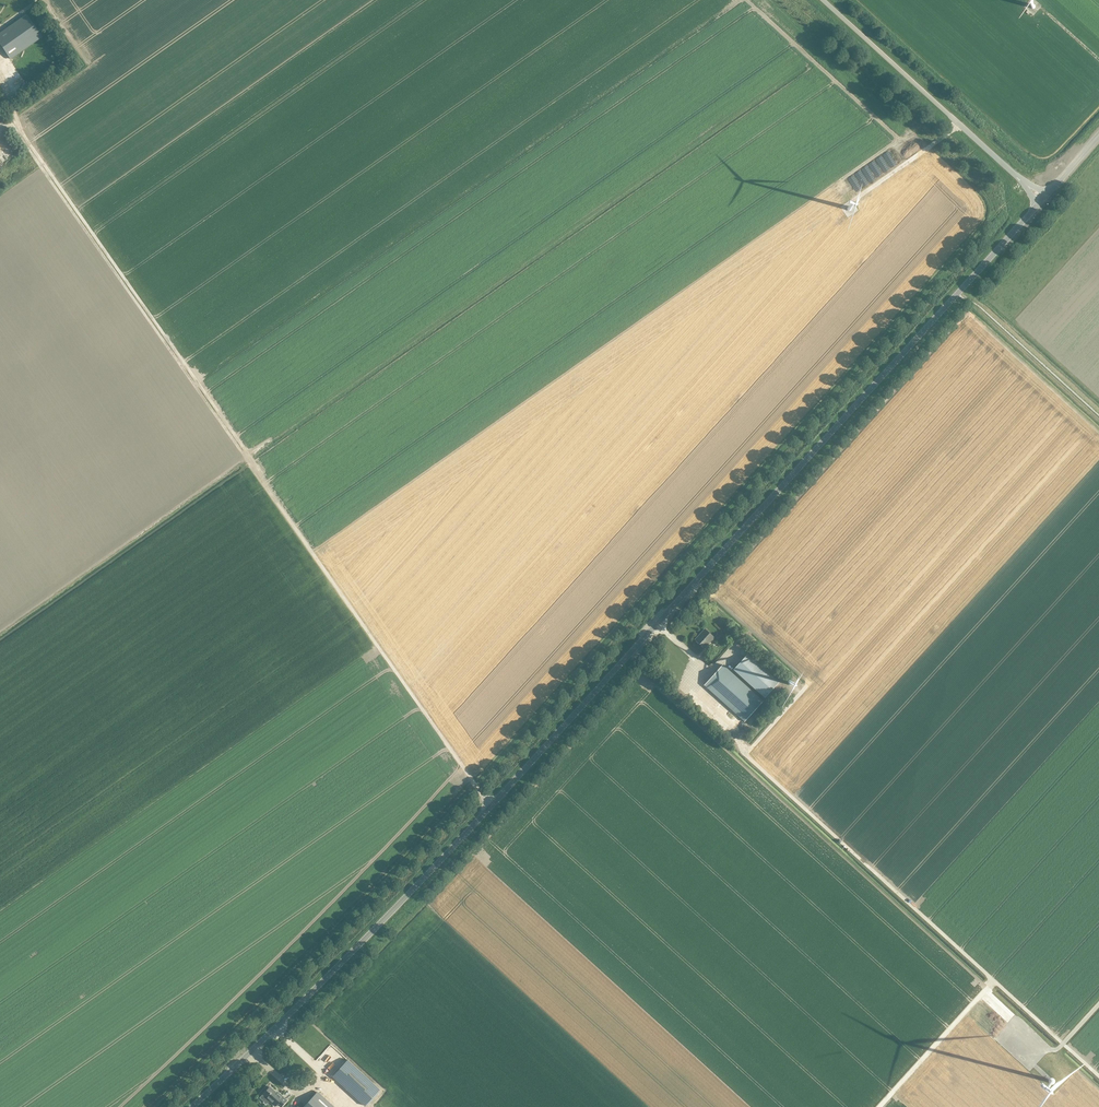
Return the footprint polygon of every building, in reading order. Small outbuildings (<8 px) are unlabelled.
[(10,59),(41,37),(26,15),(0,33),(0,44),(10,59)] [(1,143),(10,158),(17,154),(8,139),(1,143)] [(700,636),(699,635),(695,640),(704,648),(712,640),(715,642),(720,636),(717,633),(714,637),(705,629),(701,634),(700,636)] [(733,670),(765,698),(779,682),(747,654),(733,670)] [(744,721),(762,701),(723,666),(705,685),(744,721)] [(347,1060),(332,1077),(365,1106),(380,1090),(347,1060)] [(287,1100),(280,1094),(279,1095),(270,1087),(260,1098),(264,1101),(266,1098),(275,1106),(277,1104),(281,1106),(287,1100)] [(237,1093),(244,1098),(247,1095),(240,1090),(237,1093)] [(318,1093),(304,1106),(333,1106),(318,1093)]
